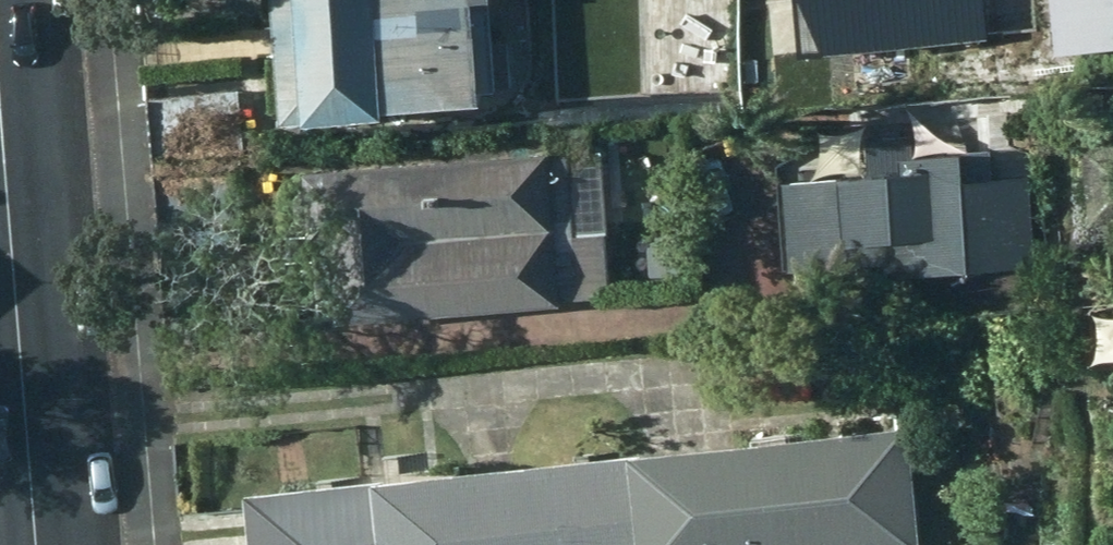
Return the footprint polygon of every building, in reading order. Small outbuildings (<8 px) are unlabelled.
[(285,123),(390,117),(390,107),(483,101),(484,91),(512,88),(509,45),(497,46),(495,0),(277,0),(285,123)] [(865,280),(1039,267),(1031,148),(917,157),(915,136),(868,140),(869,159),(786,166),(794,271),(864,266),(865,280)] [(1087,147),(1096,225),(1112,223),(1112,145),(1087,147)] [(572,154),(307,170),(321,323),(561,309),(560,300),(612,298),(608,234),(577,235),(572,154)] [(232,170),(158,175),(162,225),(236,219),(232,170)] [(783,426),(792,544),(885,544),(924,543),(911,418),(783,426)] [(783,426),(653,433),(661,544),(792,544),(783,426)] [(517,449),(524,544),(661,544),(653,433),(635,434),(635,442),(517,449)] [(517,449),(376,458),(379,468),(385,544),(524,544),(517,449)] [(379,468),(248,477),(254,544),(385,544),(379,468)]
